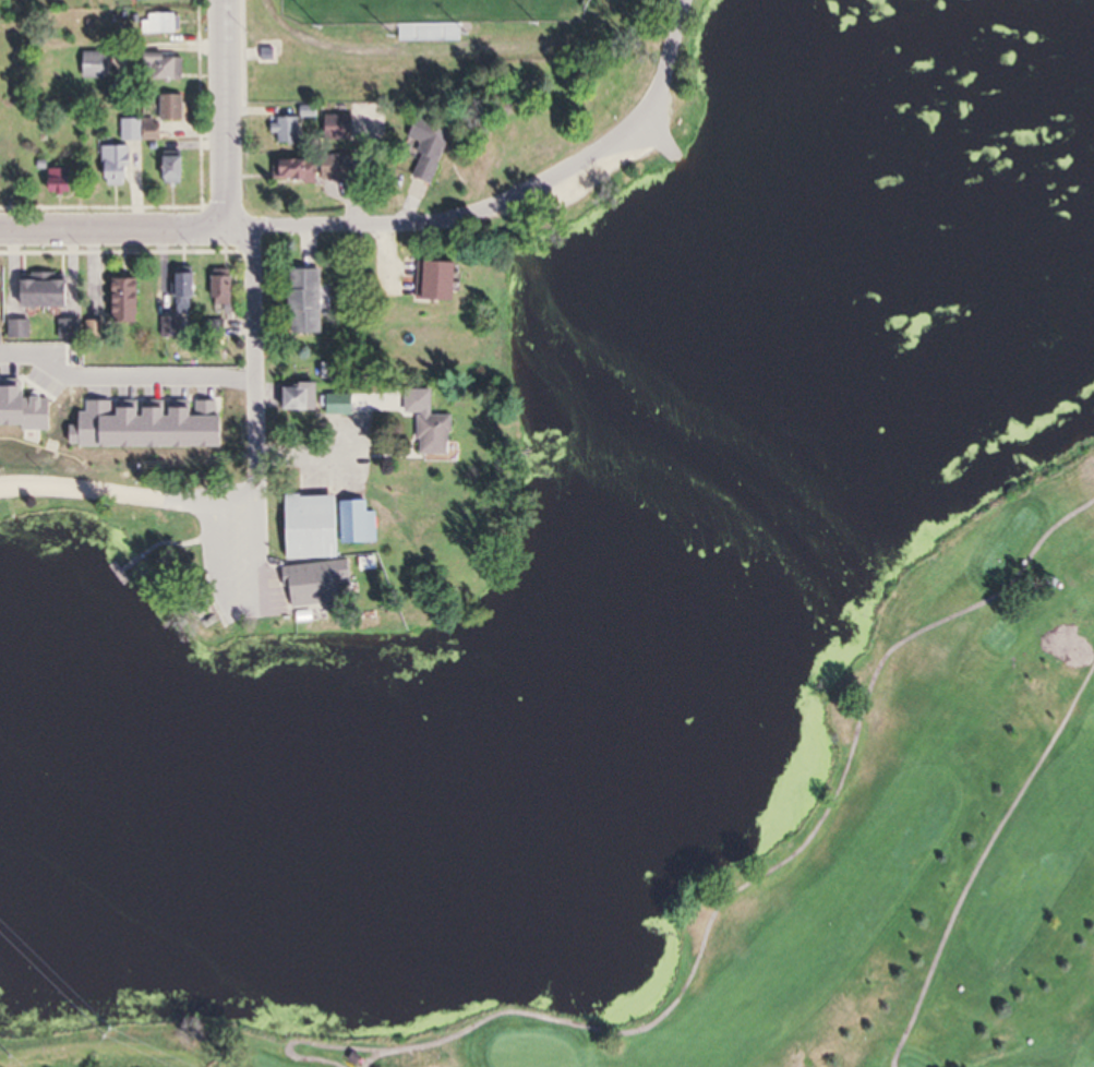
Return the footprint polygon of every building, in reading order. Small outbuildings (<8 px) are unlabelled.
[(182,34),(182,15),(144,15),(144,34),(182,34)] [(86,78),(114,78),(114,52),(86,52),(86,78)] [(184,54),(148,54),(148,81),(184,81),(184,54)] [(188,95),(165,95),(165,121),(188,121),(188,95)] [(448,128),(412,115),(403,139),(419,145),(406,179),(426,186),(448,128)] [(320,141),(346,141),(346,117),(320,117),(320,141)] [(274,145),(297,145),(297,118),(274,118),(274,145)] [(164,121),(124,121),(124,141),(164,141),(164,121)] [(106,147),(107,186),(135,185),(135,147),(106,147)] [(166,186),(190,186),(190,153),(166,153),(166,186)] [(268,160),(268,181),(301,180),(301,182),(338,181),(338,158),(268,160)] [(45,194),(80,194),(80,170),(45,170),(45,194)] [(414,301),(446,301),(447,263),(414,263),(414,301)] [(286,269),(286,334),(317,334),(317,269),(286,269)] [(65,309),(65,275),(12,276),(12,309),(65,309)] [(193,275),(170,275),(170,314),(193,314),(193,275)] [(227,306),(227,277),(208,277),(208,306),(227,306)] [(105,280),(105,324),(132,324),(132,280),(105,280)] [(28,323),(6,323),(6,340),(28,340),(28,323)] [(100,343),(100,323),(86,323),(86,343),(100,343)] [(275,384),(275,411),(312,411),(312,384),(275,384)] [(349,416),(349,394),(321,394),(321,416),(349,416)] [(168,446),(194,447),(194,430),(225,430),(225,403),(195,402),(195,427),(169,426),(168,446)] [(415,456),(446,456),(446,414),(415,414),(415,456)] [(334,496),(279,496),(279,561),(335,560),(334,496)] [(374,543),(374,512),(363,512),(363,501),(338,501),(338,543),(374,543)] [(279,567),(280,589),(311,586),(312,597),(337,595),(336,583),(350,582),(348,562),(279,567)]
